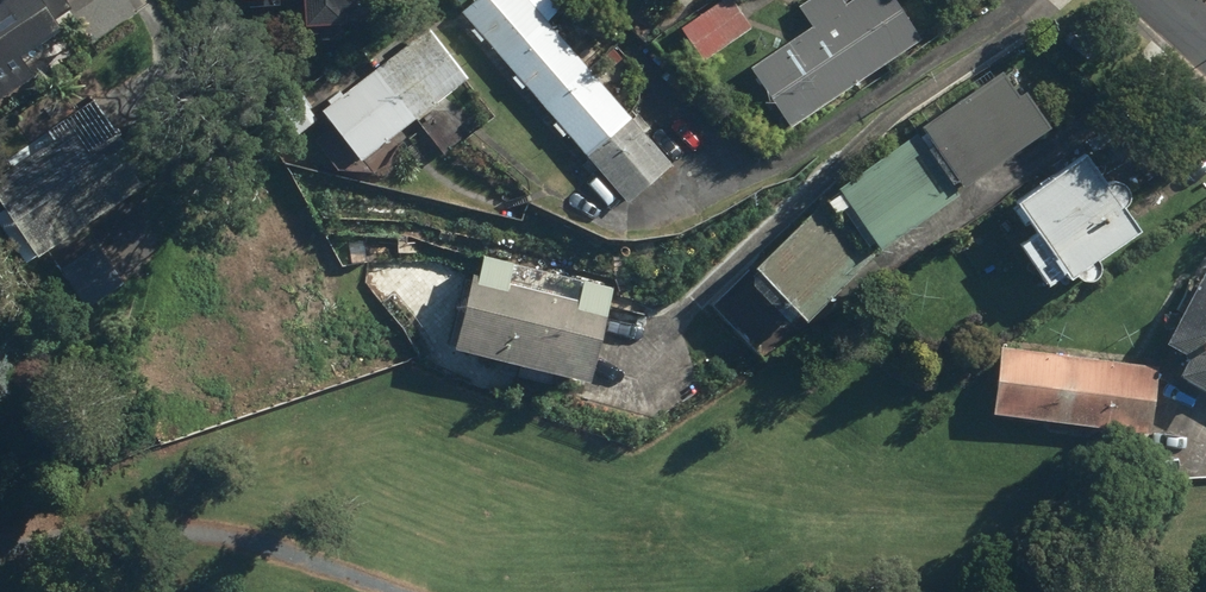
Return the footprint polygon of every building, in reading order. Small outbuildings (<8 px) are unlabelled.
[(8,95),(44,71),(30,51),(86,13),(77,0),(0,0),(0,83),(8,95)] [(375,0),(314,0),(314,19),(356,19),(356,9),(375,9),(375,0)] [(483,42),(490,36),(505,53),(498,60),(524,90),(531,83),(557,114),(551,120),(565,137),(572,131),(605,170),(591,181),(610,204),(624,192),(634,203),(681,163),(624,97),(633,90),(613,67),(604,74),(592,60),(599,54),(571,22),(564,28),(552,13),(563,4),(559,0),(477,0),(467,9),(479,23),(472,29),(483,42)] [(740,0),(724,0),(687,24),(709,57),(757,27),(740,0)] [(756,63),(796,124),(926,38),(901,0),(811,0),(803,5),(816,24),(756,63)] [(442,100),(473,75),(434,26),(339,102),(378,150),(419,118),(442,100)] [(975,183),(1058,120),(1013,61),(923,128),(936,144),(942,140),(975,183)] [(71,237),(157,173),(104,101),(18,164),(71,237)] [(923,128),(835,194),(845,207),(856,198),(891,246),(968,187),(936,144),(923,128)] [(1091,148),(1024,196),(1046,226),(1025,242),(1053,279),(1074,264),(1079,271),(1080,271),(1081,272),(1082,273),(1083,273),(1084,274),(1085,274),(1087,274),(1088,275),(1089,275),(1091,275),(1092,275),(1093,274),(1095,274),(1096,274),(1097,273),(1098,272),(1099,272),(1100,271),(1101,270),(1102,269),(1103,268),(1104,267),(1105,266),(1105,265),(1106,264),(1106,263),(1107,261),(1107,260),(1107,259),(1107,257),(1107,256),(1107,255),(1106,253),(1106,252),(1106,251),(1145,222),(1128,198),(1129,198),(1129,197),(1130,196),(1130,195),(1131,194),(1131,193),(1132,192),(1132,191),(1132,190),(1132,189),(1132,188),(1132,187),(1131,186),(1131,185),(1130,184),(1130,183),(1129,182),(1128,181),(1127,180),(1126,179),(1125,179),(1124,179),(1123,178),(1122,178),(1121,178),(1120,178),(1119,178),(1118,178),(1117,178),(1116,179),(1115,179),(1114,180),(1091,148)] [(880,254),(882,253),(830,198),(748,274),(792,321),(808,305),(816,314),(880,254)] [(621,283),(476,246),(452,340),(597,377),(621,283)] [(748,274),(714,306),(765,360),(799,328),(792,321),(748,274)] [(1171,338),(1198,353),(1188,371),(1205,381),(1205,274),(1171,338)] [(1163,363),(1003,346),(996,414),(1157,430),(1163,363)]
